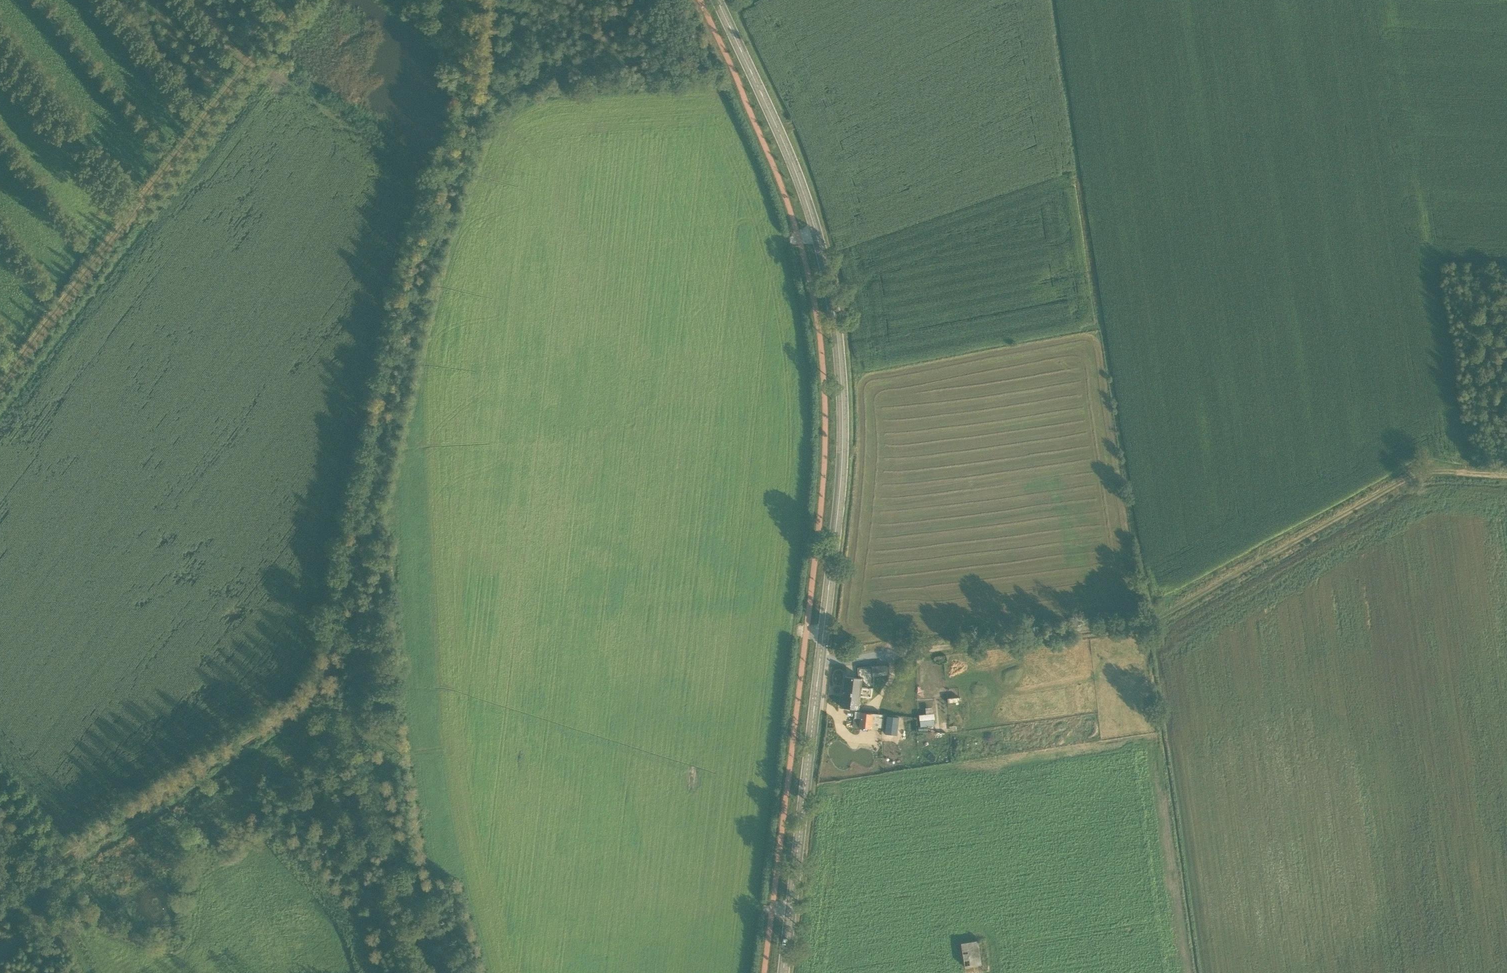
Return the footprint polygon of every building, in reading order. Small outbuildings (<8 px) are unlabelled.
[(910,633),(897,634),(898,641),(910,640),(910,633)] [(886,665),(871,666),(872,676),(887,674),(886,665)] [(862,679),(846,677),(842,707),(857,710),(862,679)] [(934,726),(931,708),(925,709),(925,715),(919,715),(920,726),(918,727),(918,732),(927,730),(927,727),(934,726)] [(876,715),(859,713),(854,713),(852,725),(857,726),(857,727),(874,729),(882,730),(883,716),(876,715)] [(977,941),(959,941),(959,961),(977,961),(977,941)]
